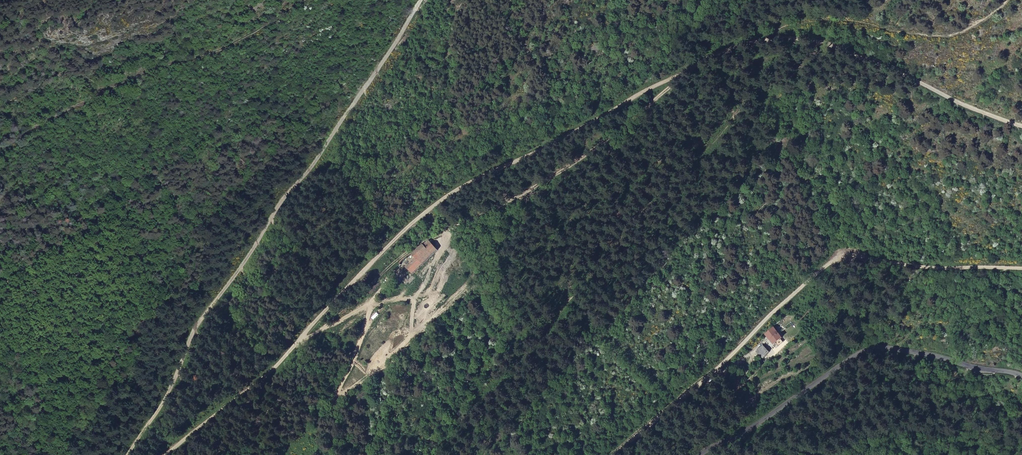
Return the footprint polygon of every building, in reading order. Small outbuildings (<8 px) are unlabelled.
[(529,218),(526,214),(516,220),(518,221),(523,226),(529,218)] [(438,249),(430,241),(424,244),(433,254),(438,249)] [(433,254),(424,244),(411,253),(415,258),(411,265),(408,268),(414,274),(433,254)] [(781,338),(772,328),(764,335),(773,345),(781,338)] [(770,353),(763,346),(755,353),(763,360),(770,353)]
